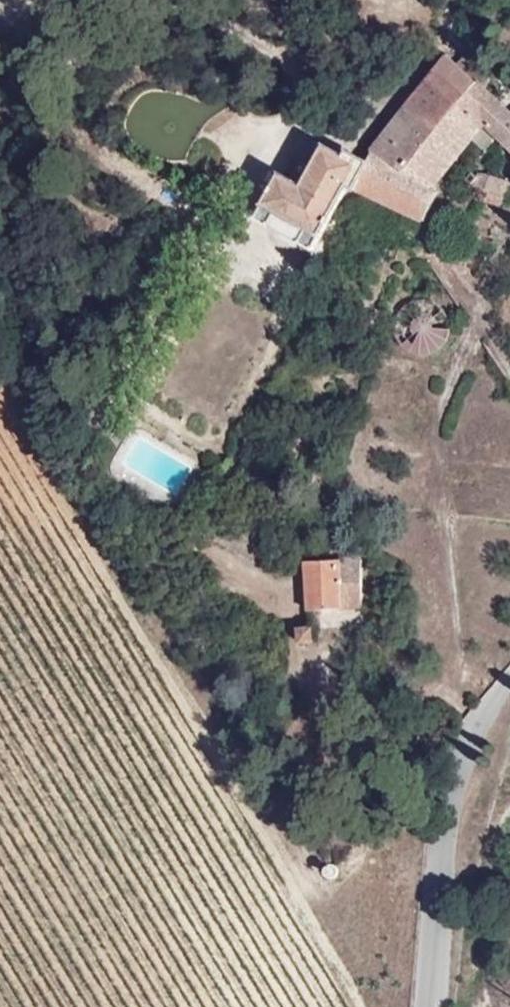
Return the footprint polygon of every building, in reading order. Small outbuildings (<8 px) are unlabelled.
[(471,57),(398,140),(384,161),(366,196),(432,235),(453,201),(442,191),(492,131),(509,149),(509,96),(501,88),(471,57)] [(366,196),(384,161),(368,153),(357,168),(330,154),(311,186),(290,175),(265,219),(327,254),(350,218),(363,194),(366,196)] [(395,332),(393,342),(396,351),(401,362),(412,366),(426,367),(436,361),(442,348),(441,333),(435,325),(426,318),(416,318),(402,324),(395,332)] [(321,628),(372,623),(370,572),(318,576),(321,628)] [(385,623),(372,623),(373,634),(385,634),(385,623)] [(324,655),(321,628),(315,628),(317,643),(308,644),(308,657),(324,655)]
